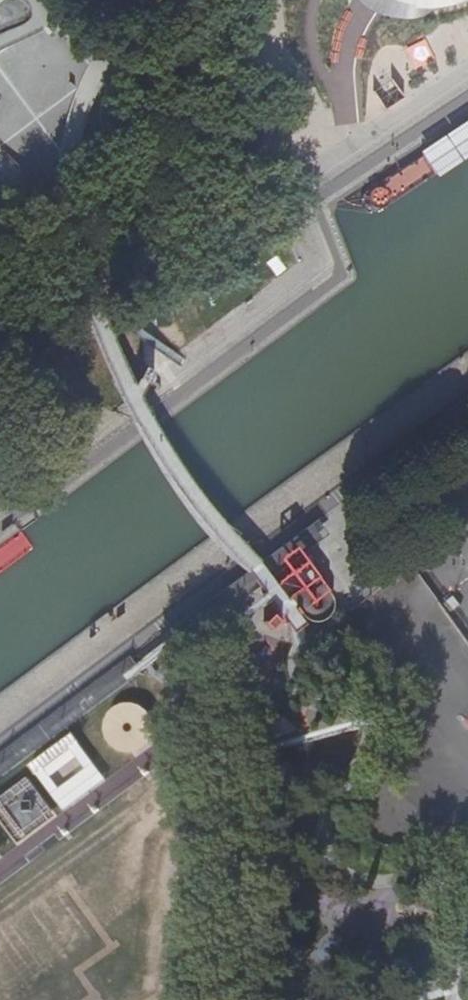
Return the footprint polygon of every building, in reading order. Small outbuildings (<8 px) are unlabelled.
[(371,9),(385,15),(402,17),(420,13),(438,10),(458,5),(467,0),(362,0),(371,9)] [(282,619),(294,633),(339,603),(300,543),(284,555),(292,572),(279,580),(265,561),(248,572),(276,612),(268,621),(275,628),(282,619)]
